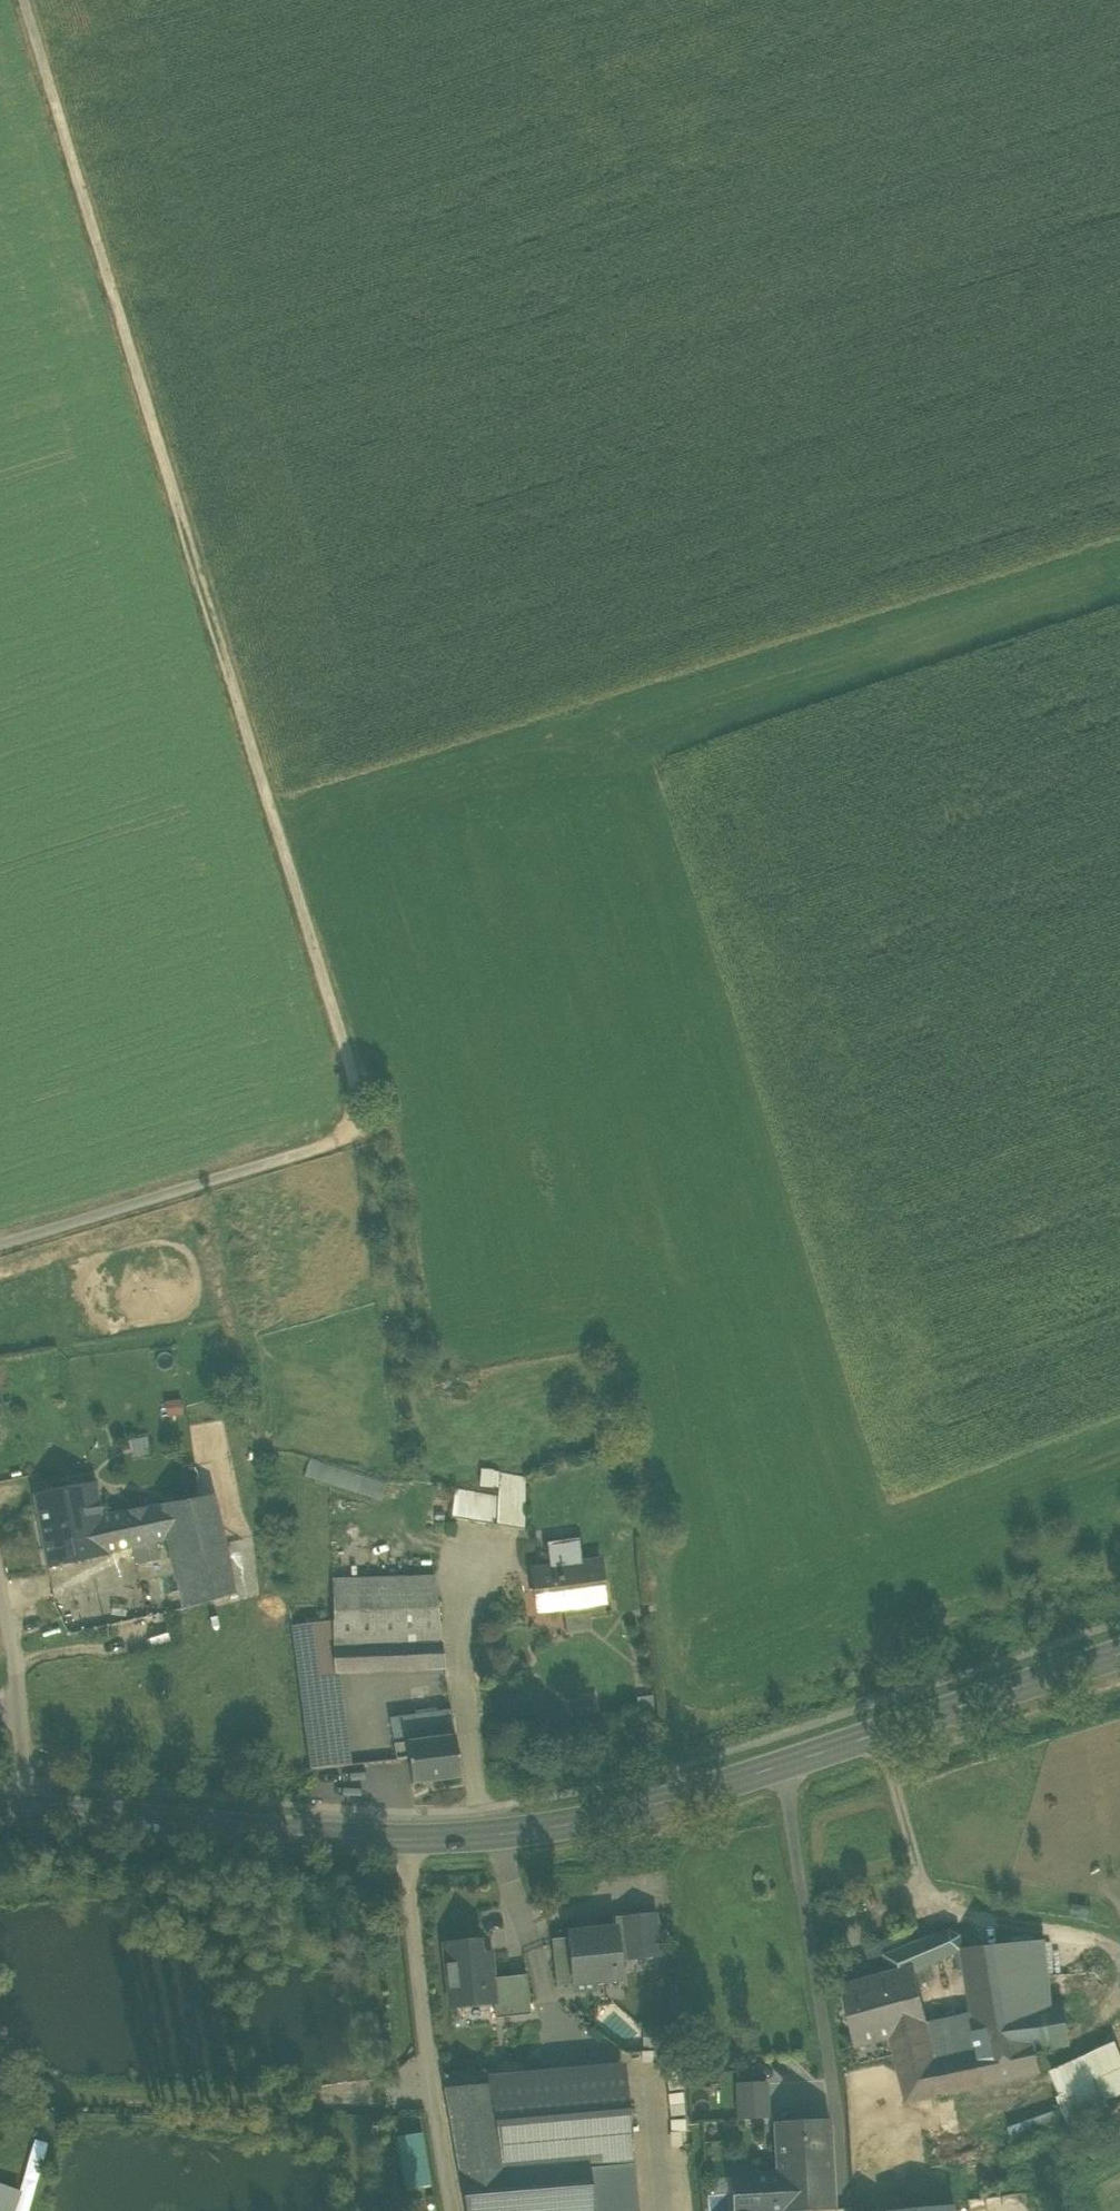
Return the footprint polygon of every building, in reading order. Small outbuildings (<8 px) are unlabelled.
[(181,1399),(165,1402),(167,1417),(183,1415),(181,1399)] [(304,1478),(380,1500),(385,1483),(309,1461),(304,1478)] [(498,1489),(499,1474),(493,1471),(480,1470),(479,1489),(498,1489)] [(451,1518),(522,1530),(525,1479),(499,1474),(498,1489),(498,1498),(454,1490),(451,1518)] [(48,1566),(108,1553),(100,1517),(93,1484),(33,1497),(48,1566)] [(175,1574),(182,1608),(233,1593),(212,1494),(160,1505),(168,1540),(175,1574)] [(160,1505),(100,1517),(108,1553),(132,1548),(156,1543),(168,1540),(160,1505)] [(156,1543),(132,1548),(136,1565),(160,1560),(156,1543)] [(549,1548),(551,1567),(559,1566),(559,1564),(561,1563),(562,1566),(579,1564),(577,1544),(549,1548)] [(538,1612),(565,1608),(604,1603),(599,1561),(579,1564),(562,1566),(561,1563),(559,1564),(559,1566),(551,1567),(532,1570),(535,1591),(541,1590),(543,1609),(537,1610),(538,1612)] [(333,1621),(332,1621),(335,1673),(338,1673),(445,1669),(440,1628),(441,1628),(434,1575),(332,1579),(333,1621)] [(535,1591),(537,1610),(543,1609),(541,1590),(535,1591)] [(605,1612),(604,1603),(565,1608),(567,1630),(587,1627),(586,1615),(605,1612)] [(351,1765),(338,1673),(335,1673),(332,1621),(331,1621),(292,1626),(299,1679),(311,1769),(351,1765)] [(653,1695),(637,1698),(639,1712),(655,1710),(653,1695)] [(597,1697),(570,1702),(573,1718),(599,1714),(597,1697)] [(390,1720),(394,1744),(454,1735),(451,1711),(390,1720)] [(460,1777),(454,1735),(394,1744),(396,1760),(408,1758),(412,1784),(460,1777)] [(1091,1908),(1072,1904),(1069,1917),(1087,1921),(1091,1908)] [(614,1928),(615,1928),(619,1959),(659,1955),(655,1915),(613,1919),(614,1928)] [(880,1941),(884,1955),(917,1943),(911,1926),(878,1936),(880,1941)] [(619,1959),(615,1928),(614,1928),(569,1933),(569,1937),(552,1939),(557,1986),(575,1984),(595,1982),(621,1979),(619,1959)] [(950,1931),(941,1934),(946,1957),(962,1950),(961,1949),(960,1936),(950,1931)] [(941,1934),(923,1941),(930,1965),(946,1957),(941,1934)] [(478,1941),(444,1945),(450,2007),(494,2003),(496,2003),(494,1978),(491,1954),(479,1955),(478,1941)] [(884,1955),(880,1941),(862,1947),(867,1961),(884,1955)] [(915,1973),(930,1965),(923,1941),(917,1943),(884,1955),(890,1974),(886,1975),(884,1996),(891,2037),(905,2103),(1040,2073),(1035,2050),(1032,2035),(977,2046),(977,2051),(934,2061),(926,2022),(917,1985),(915,1973)] [(961,1949),(962,1950),(971,2012),(977,2046),(1032,2035),(1066,2028),(1062,2003),(1048,2005),(1041,1941),(961,1949)] [(933,1977),(930,1965),(915,1973),(917,1985),(933,1977)] [(527,1975),(494,1978),(496,2003),(494,2003),(496,2018),(531,2014),(527,1975)] [(844,1986),(856,2046),(891,2037),(884,1996),(886,1975),(844,1986)] [(595,1982),(575,1984),(575,1992),(596,1990),(595,1982)] [(977,2046),(971,2012),(926,2022),(934,2061),(977,2051),(977,2046)] [(674,2026),(643,2026),(643,2048),(675,2047),(674,2026)] [(1066,2028),(1032,2035),(1035,2050),(1068,2045),(1066,2028)] [(1048,2074),(1064,2109),(1070,2126),(1119,2098),(1119,2053),(1115,2041),(1048,2074)] [(624,2068),(488,2081),(503,2169),(589,2161),(595,2210),(636,2210),(624,2068)] [(466,2210),(595,2210),(589,2161),(503,2169),(488,2081),(487,2071),(444,2074),(459,2173),(466,2210)] [(738,2084),(739,2120),(768,2118),(766,2083),(738,2084)] [(1008,2129),(1015,2147),(1071,2128),(1070,2126),(1064,2109),(1008,2129)] [(774,2122),(777,2174),(794,2174),(834,2172),(831,2119),(774,2122)] [(422,2132),(396,2137),(405,2190),(432,2186),(422,2132)] [(794,2174),(796,2210),(800,2210),(836,2209),(834,2172),(794,2174)] [(794,2174),(777,2174),(732,2177),(733,2195),(735,2210),(796,2210),(794,2174)] [(733,2195),(732,2177),(715,2178),(717,2196),(733,2195)] [(0,2184),(0,2210),(16,2210),(23,2193),(0,2184)]
